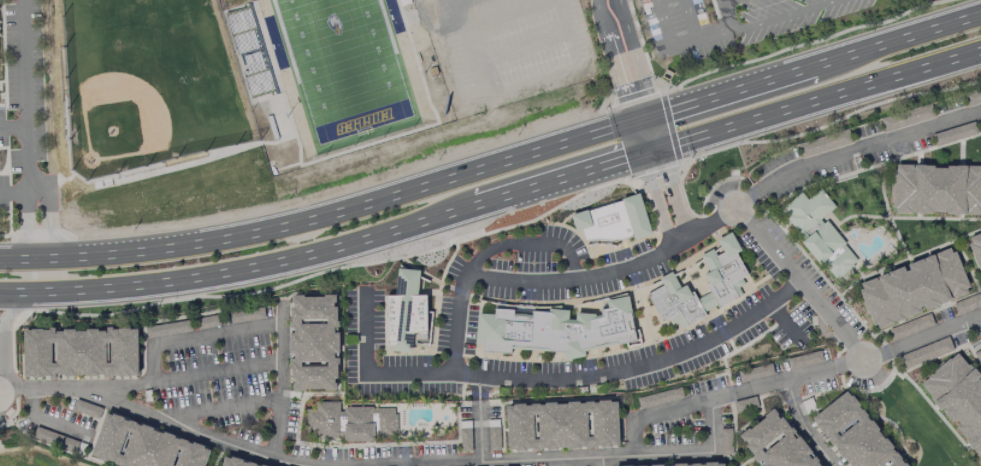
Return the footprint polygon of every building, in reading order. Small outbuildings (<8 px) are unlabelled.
[(232,12),(249,7),(248,4),(252,3),(279,93),(276,94),(275,92),(258,97),(232,12)] [(409,28),(414,45),(421,43),(416,26),(409,28)] [(430,69),(432,77),(440,74),(438,66),(430,69)] [(661,79),(665,71),(673,76),(669,83),(661,79)] [(895,172),(892,172),(891,211),(894,211),(894,216),(931,217),(931,215),(944,215),(944,217),(980,218),(980,211),(980,168),(962,168),(945,168),(945,171),(932,171),(932,167),(919,167),(895,167),(895,172)] [(783,209),(789,217),(786,219),(789,223),(804,241),(800,245),(818,267),(822,264),(836,281),(839,278),(840,280),(843,278),(853,269),(851,267),(857,263),(843,247),(845,245),(839,238),(837,235),(835,233),(826,223),(823,225),(820,221),(830,212),(834,209),(823,195),(819,191),(809,199),(807,201),(801,194),(783,209)] [(569,217),(585,212),(586,214),(620,203),(619,201),(637,196),(649,234),(650,235),(632,241),(631,238),(615,243),(584,243),(580,232),(574,234),(573,229),(569,217)] [(645,297),(660,324),(667,320),(671,327),(677,324),(681,331),(686,328),(706,317),(704,314),(715,308),(716,311),(736,300),(741,297),(737,291),(744,287),(741,281),(748,277),(736,255),(740,253),(729,234),(716,242),(719,247),(712,251),(711,250),(699,256),(708,274),(703,277),(707,285),(705,286),(709,295),(708,295),(697,301),(693,293),(689,295),(684,286),(679,289),(671,274),(658,281),(662,288),(645,297)] [(971,245),(967,247),(980,282),(980,234),(969,239),(971,245)] [(901,269),(903,275),(907,273),(905,267),(927,259),(948,250),(950,255),(954,254),(968,290),(966,291),(967,296),(944,305),(923,313),(922,309),(917,310),(919,316),(900,324),(881,331),(878,332),(876,327),(872,328),(858,292),(861,291),(859,286),(884,276),(901,269)] [(417,275),(395,274),(393,299),(383,299),(383,346),(388,346),(387,354),(409,356),(409,347),(410,336),(423,336),(423,316),(423,298),(415,298),(416,292),(417,275)] [(289,298),(289,301),(289,306),(291,306),(291,311),(287,311),(287,331),(291,331),(291,336),(286,336),(286,356),(291,356),(291,362),(286,362),(287,368),(289,368),(289,382),(292,382),(292,387),(290,387),(290,393),(301,393),(332,392),(331,383),(333,383),(333,366),(336,366),(336,336),(332,336),(332,330),(335,330),(335,311),(336,311),(336,298),(321,298),(321,300),(301,300),(301,298),(289,298)] [(476,316),(474,349),(480,349),(480,356),(507,357),(508,350),(546,352),(546,355),(562,355),(563,363),(583,359),(583,353),(615,346),(616,350),(624,348),(625,351),(640,347),(636,331),(633,332),(629,318),(624,298),(605,303),(606,310),(598,313),(598,318),(593,319),(593,316),(573,316),(573,323),(566,323),(566,312),(546,312),(546,315),(529,315),(529,320),(511,319),(512,312),(491,312),(491,317),(484,317),(478,317),(476,316)] [(410,336),(409,347),(430,347),(432,315),(423,316),(423,336),(410,336)] [(22,333),(23,377),(134,373),(134,355),(133,328),(126,328),(126,326),(114,326),(114,329),(110,329),(110,327),(100,327),(100,329),(95,330),(95,327),(83,328),(83,330),(72,331),(72,328),(60,329),(60,332),(57,332),(53,332),(53,330),(46,330),(46,333),(40,333),(40,329),(28,330),(29,333),(22,333)] [(934,402),(931,405),(935,409),(949,426),(954,422),(957,426),(952,429),(967,446),(975,456),(977,454),(980,458),(980,386),(977,382),(980,379),(977,375),(969,366),(966,368),(956,355),(920,386),(934,402)] [(815,425),(813,427),(822,439),(825,437),(833,447),(830,450),(842,465),(902,465),(846,393),(811,420),(815,425)] [(314,404),(314,412),(305,412),(305,436),(314,436),(314,440),(318,440),(339,439),(341,439),(341,444),(372,443),(372,440),(393,439),(393,437),(393,433),(396,433),(396,416),(393,416),(393,410),(371,410),(371,408),(343,409),(343,414),(341,414),(339,414),(338,403),(314,404)] [(503,409),(505,453),(616,449),(614,405),(608,405),(608,403),(596,403),(596,406),(591,406),(591,404),(581,404),(581,407),(577,407),(577,405),(564,405),(564,408),(554,408),(554,405),(541,406),(541,409),(537,409),(537,407),(528,407),(528,410),(522,410),(522,407),(510,407),(510,409),(503,409)] [(761,418),(763,420),(747,433),(745,430),(736,437),(746,451),(745,452),(755,465),(758,462),(762,465),(818,465),(812,459),(809,462),(806,458),(810,455),(797,438),(793,442),(789,437),(792,435),(772,410),(761,418)] [(91,453),(117,462),(128,465),(200,465),(206,450),(200,448),(201,445),(191,441),(190,443),(185,441),(185,440),(177,437),(177,439),(172,437),(172,435),(161,431),(160,433),(150,429),(150,427),(140,423),(139,425),(134,424),(135,421),(127,419),(126,421),(120,419),(121,417),(110,413),(109,415),(103,413),(100,420),(99,425),(89,450),(89,452),(91,453)] [(240,465),(241,461),(229,458),(228,459),(222,458),(220,465),(245,465),(240,465)]
